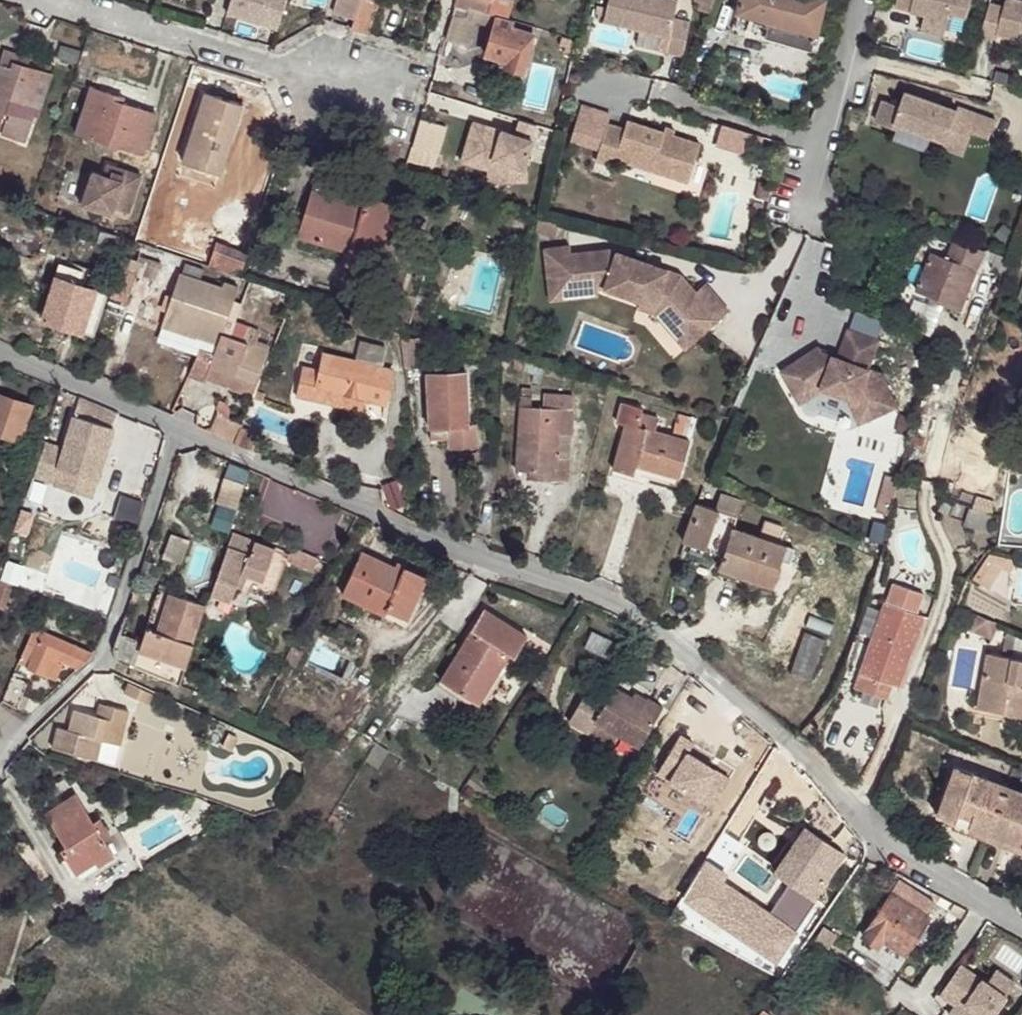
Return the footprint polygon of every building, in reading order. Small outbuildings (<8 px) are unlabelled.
[(281,20),(287,0),(230,0),(226,13),(264,25),(267,15),(281,20)] [(354,20),(360,0),(337,0),(333,13),(354,20)] [(354,20),(351,28),(367,33),(377,0),(360,0),(354,20)] [(509,19),(513,4),(499,0),(458,0),(451,20),(446,38),(468,44),(475,21),(493,26),(485,54),(507,61),(505,67),(523,72),(536,28),(509,19)] [(675,0),(608,0),(603,21),(668,37),(664,52),(682,56),(690,22),(673,18),(677,1),(675,0)] [(715,0),(694,0),(694,1),(699,2),(698,9),(713,12),(715,0)] [(734,16),(758,22),(815,36),(818,36),(827,0),(737,0),(734,16)] [(895,8),(925,16),(923,24),(946,30),(950,14),(967,19),(972,0),(897,0),(895,8)] [(981,35),(997,39),(998,34),(1019,40),(1021,32),(1021,1),(1019,0),(1006,0),(1004,7),(990,3),(981,35)] [(267,15),(264,25),(278,29),(281,20),(267,15)] [(815,36),(758,22),(754,36),(811,50),(815,36)] [(946,30),(923,24),(921,31),(944,37),(946,30)] [(3,59),(0,67),(13,71),(15,64),(27,68),(30,59),(18,55),(15,63),(3,59)] [(0,67),(0,68),(0,132),(3,133),(2,135),(26,142),(34,115),(39,117),(52,76),(27,68),(15,64),(13,71),(0,67)] [(157,109),(89,86),(75,129),(143,151),(157,109)] [(877,88),(872,86),(866,109),(871,110),(877,88)] [(239,103),(205,92),(183,161),(220,173),(231,139),(227,138),(239,103)] [(901,106),(883,100),(876,122),(896,129),(898,124),(947,142),(951,130),(970,136),(972,132),(989,139),(995,121),(959,107),(958,110),(906,92),(901,106)] [(242,104),(239,103),(227,138),(231,139),(242,104)] [(581,106),(573,130),(602,139),(608,123),(610,115),(581,106)] [(445,127),(420,119),(412,146),(436,154),(445,127)] [(473,121),(462,155),(475,159),(476,154),(499,161),(500,181),(527,182),(526,160),(537,125),(519,120),(515,134),(473,121)] [(602,139),(573,130),(570,141),(599,150),(595,161),(613,167),(616,159),(688,183),(700,144),(673,135),(664,132),(627,120),(624,128),(608,123),(602,139)] [(753,134),(721,124),(715,145),(746,155),(751,140),(753,134)] [(666,126),(664,132),(673,135),(675,129),(666,126)] [(970,136),(951,130),(947,142),(944,149),(963,155),(970,136)] [(764,137),(753,134),(751,140),(762,143),(764,137)] [(436,154),(412,146),(407,160),(432,168),(436,154)] [(475,159),(462,155),(460,161),(488,170),(488,180),(500,181),(499,161),(476,154),(475,159)] [(106,164),(103,176),(109,178),(111,172),(124,176),(126,170),(106,164)] [(103,176),(92,172),(81,205),(112,214),(114,208),(128,213),(141,175),(126,170),(124,176),(111,172),(109,178),(103,176)] [(315,179),(312,190),(362,206),(365,195),(315,179)] [(760,182),(756,197),(769,201),(773,186),(760,182)] [(362,206),(312,190),(298,236),(345,250),(350,252),(348,258),(340,286),(366,294),(394,204),(365,195),(362,206)] [(560,221),(539,216),(535,232),(556,237),(560,221)] [(983,256),(986,250),(953,238),(945,257),(930,251),(915,289),(937,298),(936,300),(962,310),(983,256)] [(120,268),(135,273),(138,263),(158,270),(164,251),(129,240),(120,268)] [(215,242),(207,266),(239,277),(247,253),(215,242)] [(569,246),(543,249),(546,275),(571,272),(573,291),(597,289),(597,290),(605,289),(640,301),(657,307),(667,318),(682,306),(704,332),(729,311),(705,284),(696,292),(682,275),(607,249),(570,253),(569,246)] [(986,250),(983,256),(995,261),(997,254),(986,250)] [(60,263),(56,276),(42,319),(94,336),(108,293),(78,283),(82,270),(60,263)] [(138,263),(135,273),(155,280),(158,270),(138,263)] [(180,274),(162,327),(166,328),(193,337),(217,345),(238,286),(226,282),(224,289),(199,281),(203,270),(185,264),(181,275),(180,274)] [(135,273),(120,268),(110,298),(125,303),(135,273)] [(571,272),(546,275),(549,300),(598,295),(597,290),(597,289),(573,291),(571,272)] [(657,307),(640,301),(638,308),(655,314),(685,349),(704,332),(682,306),(667,318),(657,307)] [(222,333),(211,365),(236,374),(234,380),(255,387),(270,347),(256,342),(260,330),(248,326),(242,341),(222,333)] [(193,337),(166,328),(164,334),(191,343),(193,337)] [(820,347),(797,362),(812,385),(818,387),(859,403),(860,405),(853,408),(860,424),(897,408),(882,375),(869,370),(880,341),(850,330),(840,358),(822,351),(820,347)] [(296,395),(324,402),(327,390),(366,398),(385,403),(393,369),(380,366),(384,349),(379,347),(380,344),(360,339),(355,361),(324,354),(321,370),(303,366),(296,395)] [(197,360),(190,375),(205,381),(206,380),(252,396),(255,387),(234,380),(236,374),(197,360)] [(812,385),(797,362),(782,371),(803,402),(816,394),(818,387),(812,385)] [(465,371),(427,374),(429,427),(448,426),(449,437),(450,449),(476,447),(474,424),(468,425),(465,371)] [(327,390),(324,402),(363,411),(366,398),(327,390)] [(264,394),(256,391),(253,398),(261,401),(264,394)] [(0,394),(0,433),(20,440),(32,405),(0,394)] [(573,396),(543,394),(543,408),(522,406),(517,468),(530,469),(541,470),(540,477),(567,479),(569,450),(558,450),(559,433),(570,434),(573,396)] [(59,465),(40,459),(35,474),(55,480),(58,471),(97,483),(114,428),(111,427),(117,413),(79,397),(59,465)] [(225,403),(220,400),(217,407),(218,410),(223,415),(227,416),(228,409),(227,405),(225,403)] [(635,467),(658,473),(659,468),(680,474),(689,440),(654,431),(657,418),(640,414),(641,408),(621,402),(616,422),(624,424),(612,469),(633,474),(635,467)] [(448,426),(429,427),(430,438),(449,437),(448,426)] [(0,433),(0,447),(16,452),(20,440),(0,433)] [(569,450),(570,434),(559,433),(558,450),(569,450)] [(220,457),(208,451),(205,459),(217,464),(220,457)] [(1012,452),(1010,470),(1021,472),(1021,453),(1012,452)] [(659,468),(658,473),(678,478),(680,474),(659,468)] [(541,470),(530,469),(529,476),(540,477),(541,470)] [(891,513),(899,480),(886,477),(877,509),(891,513)] [(245,485),(225,478),(217,502),(237,509),(245,485)] [(715,510),(696,503),(683,542),(723,556),(719,568),(772,586),(781,561),(789,564),(794,549),(734,528),(743,500),(721,493),(715,510)] [(943,501),(939,512),(952,516),(956,505),(943,501)] [(957,502),(956,505),(952,516),(976,525),(976,526),(989,531),(995,516),(957,502)] [(25,515),(19,513),(15,526),(21,528),(25,515)] [(232,533),(211,594),(231,601),(237,585),(241,573),(247,575),(262,581),(275,548),(232,533)] [(190,540),(171,534),(162,558),(181,565),(190,540)] [(292,547),(287,559),(313,570),(318,557),(292,547)] [(395,565),(362,550),(341,594),(384,615),(387,609),(407,618),(427,576),(404,565),(402,569),(395,565)] [(990,554),(974,579),(990,589),(1003,568),(1011,574),(1019,561),(990,554)] [(241,573),(237,585),(243,587),(247,575),(241,573)] [(885,603),(883,602),(868,646),(874,648),(865,674),(859,672),(853,687),(886,699),(891,684),(898,687),(923,616),(917,614),(924,594),(892,583),(885,603)] [(134,667),(179,685),(193,643),(205,604),(159,589),(142,640),(134,667)] [(484,609),(440,681),(479,705),(510,655),(513,658),(527,636),(484,609)] [(1000,623),(977,614),(971,630),(994,639),(1000,623)] [(79,666),(92,653),(34,627),(19,662),(55,678),(62,663),(58,662),(60,658),(79,666)] [(134,667),(142,640),(119,632),(113,649),(118,660),(134,667)] [(612,661),(620,645),(592,632),(584,647),(612,661)] [(1007,632),(1003,651),(1021,655),(1021,638),(1007,632)] [(805,633),(791,673),(811,680),(825,640),(805,633)] [(292,646),(284,662),(295,667),(303,651),(292,646)] [(874,648),(868,646),(859,672),(865,674),(874,648)] [(980,707),(1005,712),(1007,705),(1021,708),(1021,659),(990,654),(980,707)] [(479,705),(440,681),(437,685),(480,712),(513,658),(510,655),(479,705)] [(26,683),(12,675),(3,700),(24,711),(29,699),(22,695),(26,683)] [(153,694),(128,683),(124,692),(149,703),(153,694)] [(607,698),(589,687),(568,723),(587,734),(588,733),(594,722),(619,736),(639,747),(663,706),(647,697),(644,702),(632,695),(614,686),(607,698)] [(647,697),(635,690),(632,695),(644,702),(647,697)] [(96,716),(74,710),(68,730),(57,727),(52,747),(97,759),(102,740),(121,745),(130,712),(106,705),(104,711),(98,710),(96,716)] [(980,707),(979,714),(984,715),(1021,722),(1021,708),(1007,705),(1005,712),(980,707)] [(979,714),(975,713),(974,721),(983,723),(984,715),(979,714)] [(619,736),(594,722),(588,733),(612,748),(619,736)] [(238,738),(228,733),(222,746),(232,751),(238,738)] [(935,814),(968,827),(1021,847),(1021,792),(1019,791),(1017,796),(1003,791),(1005,786),(953,766),(935,814)] [(75,794),(45,813),(65,845),(61,848),(76,873),(95,860),(98,865),(113,855),(103,839),(110,835),(100,818),(93,822),(75,794)] [(474,803),(467,799),(464,804),(471,808),(474,803)] [(319,834),(326,839),(339,819),(332,814),(319,834)] [(804,827),(774,870),(813,898),(843,855),(804,827)] [(968,827),(965,834),(1021,855),(1020,856),(1021,857),(1021,847),(968,827)] [(95,860),(76,873),(78,877),(98,865),(95,860)] [(900,879),(891,892),(926,914),(934,901),(900,879)] [(891,892),(862,939),(878,949),(883,942),(904,955),(929,916),(926,914),(891,892)] [(969,911),(955,903),(950,912),(963,919),(969,911)] [(931,998),(954,1014),(991,1014),(1007,994),(960,959),(931,998)]
